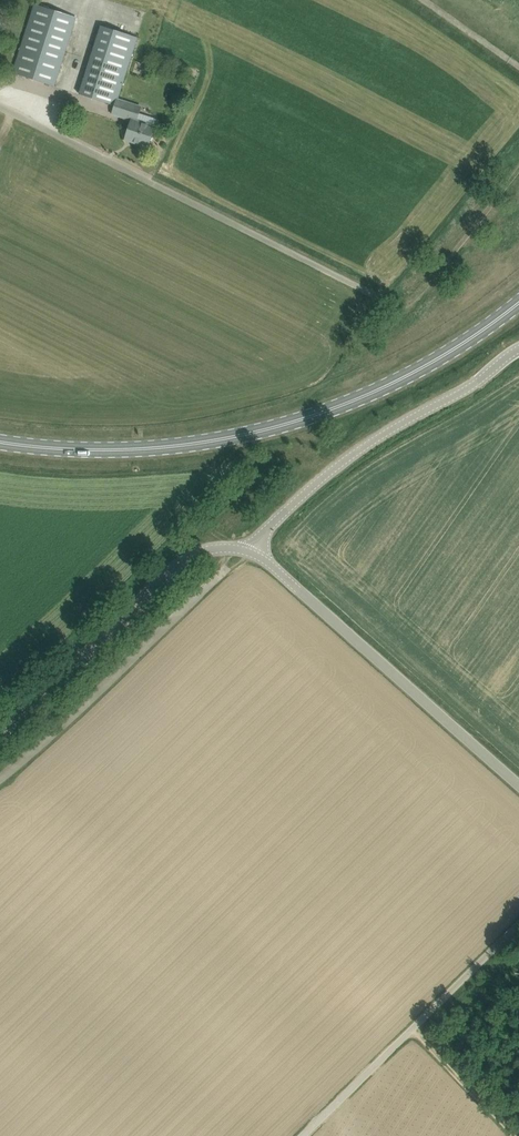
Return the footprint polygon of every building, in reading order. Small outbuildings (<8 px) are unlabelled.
[(13,73),(55,86),(77,17),(35,4),(13,73)] [(101,25),(83,83),(80,94),(115,105),(118,97),(119,98),(138,37),(101,25)] [(118,97),(115,105),(113,113),(132,120),(126,139),(127,137),(133,139),(132,141),(148,147),(155,125),(137,119),(142,105),(119,98),(118,97)]
